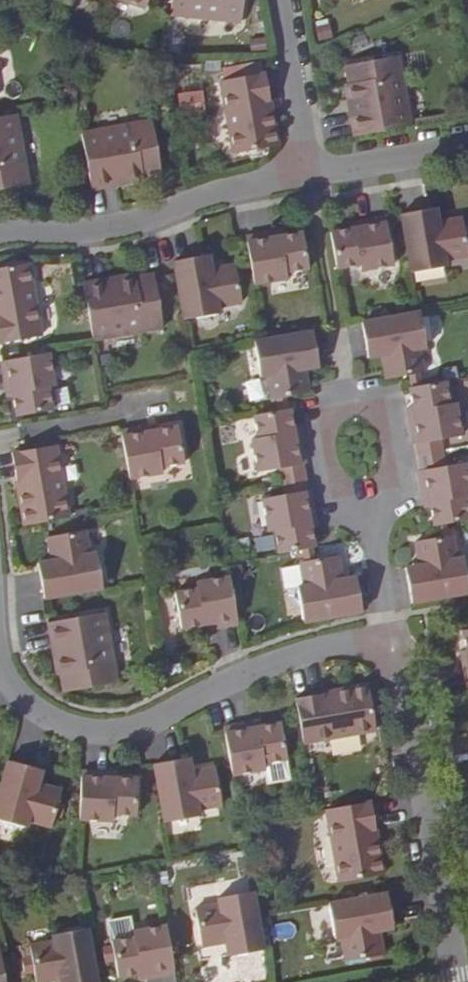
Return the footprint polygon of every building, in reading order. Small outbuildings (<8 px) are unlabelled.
[(163,8),(234,15),(236,0),(164,0),(163,8)] [(259,51),(256,38),(244,40),(246,53),(259,51)] [(342,112),(347,136),(399,127),(386,57),(338,66),(342,84),(337,85),(341,104),(346,103),(348,111),(342,112)] [(227,152),(272,142),(266,109),(261,110),(260,100),(264,99),(259,70),(214,78),(227,152)] [(180,92),(181,116),(207,115),(206,91),(180,92)] [(75,138),(84,190),(110,186),(109,180),(117,179),(118,184),(137,181),(136,177),(155,174),(146,126),(75,138)] [(16,193),(16,189),(34,186),(25,139),(0,143),(0,196),(16,193)] [(427,207),(419,208),(421,218),(429,217),(427,207)] [(419,208),(393,213),(402,267),(436,261),(435,253),(458,250),(452,213),(429,217),(421,218),(419,208)] [(340,228),(322,231),(329,268),(351,264),(353,269),(386,264),(377,216),(349,221),(350,226),(340,228)] [(266,231),(238,237),(246,284),(280,278),(279,272),(301,268),(295,231),(275,235),(267,236),(266,231)] [(194,265),(202,264),(200,254),(192,256),(194,265)] [(166,260),(166,264),(175,314),(209,308),(208,302),(232,297),(225,260),(202,264),(194,265),(192,256),(166,260)] [(33,302),(27,268),(0,272),(0,347),(40,340),(34,311),(31,312),(29,302),(33,302)] [(98,278),(75,282),(84,333),(154,321),(145,273),(127,277),(126,273),(107,277),(108,281),(99,283),(98,278)] [(413,348),(405,313),(353,322),(358,350),(368,349),(369,356),(372,372),(374,379),(398,375),(411,373),(406,350),(413,348)] [(256,339),(251,340),(257,376),(264,375),(269,397),(281,395),(305,391),(304,384),(301,369),(300,360),(309,359),(303,331),(256,339)] [(359,358),(369,356),(368,349),(358,350),(359,358)] [(0,360),(0,389),(4,388),(5,397),(9,417),(45,410),(42,387),(47,387),(41,352),(0,360)] [(300,360),(301,369),(310,367),(309,359),(300,360)] [(411,373),(398,375),(400,387),(413,385),(411,373)] [(413,385),(400,387),(404,407),(406,416),(401,416),(406,445),(430,440),(453,436),(447,402),(441,403),(437,381),(413,385)] [(269,397),(271,410),(284,408),(281,395),(269,397)] [(271,410),(247,415),(251,437),(245,438),(250,472),(273,467),(298,463),(293,435),(288,436),(287,428),(284,408),(271,410)] [(141,426),(113,430),(122,478),(154,473),(152,468),(176,463),(170,427),(151,430),(142,431),(141,426)] [(430,440),(406,445),(409,457),(433,452),(430,440)] [(13,496),(18,524),(62,517),(50,443),(5,452),(11,485),(16,484),(18,496),(13,496)] [(433,452),(409,457),(411,471),(436,466),(433,452)] [(275,481),(300,476),(298,463),(273,467),(275,481)] [(436,466),(411,471),(416,500),(420,499),(422,507),(425,526),(437,523),(461,519),(457,497),(464,495),(457,463),(436,466)] [(275,481),(277,494),(302,490),(300,476),(275,481)] [(270,553),(295,549),(307,547),(304,528),(302,519),(307,518),(302,490),(277,494),(254,498),(260,531),(266,530),(270,553)] [(437,523),(425,526),(426,539),(440,537),(437,523)] [(32,571),(36,598),(89,589),(84,555),(77,555),(73,532),(35,538),(40,561),(42,569),(32,571)] [(398,576),(403,603),(455,594),(450,559),(444,561),(440,537),(426,539),(402,544),(406,567),(407,574),(398,576)] [(295,549),(297,562),(310,560),(307,547),(295,549)] [(302,622),(328,617),(355,612),(349,585),(340,587),(338,579),(334,555),(310,560),(297,562),(301,585),(295,587),(302,622)] [(30,563),(32,571),(42,569),(40,561),(30,563)] [(396,569),(398,576),(407,574),(406,567),(396,569)] [(340,587),(349,585),(348,577),(338,579),(340,587)] [(203,632),(231,627),(222,579),(189,585),(190,591),(167,595),(174,632),(194,628),(202,627),(203,632)] [(92,613),(40,622),(44,646),(49,645),(52,654),(46,655),(49,674),(53,674),(57,691),(105,683),(92,613)] [(458,687),(467,685),(467,628),(454,630),(457,650),(459,658),(453,659),(458,687)] [(317,693),(288,698),(296,743),(369,729),(360,685),(327,691),(327,695),(318,697),(317,693)] [(262,768),(264,774),(292,768),(283,720),(250,726),(251,733),(228,737),(235,773),(254,769),(262,768)] [(181,757),(173,758),(175,768),(183,766),(181,757)] [(0,759),(0,814),(20,820),(22,813),(45,819),(55,784),(32,777),(24,775),(26,766),(0,758),(0,759)] [(173,758),(146,763),(146,765),(156,817),(191,810),(190,804),(213,800),(206,762),(183,766),(175,768),(173,758)] [(24,775),(32,777),(35,768),(26,766),(24,775)] [(74,770),(72,818),(105,819),(105,814),(129,815),(130,777),(111,777),(102,777),(102,770),(74,770)] [(368,830),(363,801),(319,809),(332,882),(377,875),(370,840),(367,841),(365,831),(368,830)] [(386,922),(380,892),(327,901),(334,937),(340,937),(344,960),(382,954),(378,931),(376,923),(386,922)] [(231,963),(257,958),(250,916),(247,904),(213,910),(215,917),(191,921),(198,958),(221,954),(229,953),(231,963)] [(387,929),(386,922),(376,923),(378,931),(387,929)] [(141,979),(167,974),(159,926),(127,931),(128,938),(105,942),(112,978),(131,975),(140,974),(141,979)] [(81,934),(47,940),(48,946),(25,951),(31,981),(89,981),(81,934)] [(223,965),(231,963),(229,953),(221,954),(223,965)]
